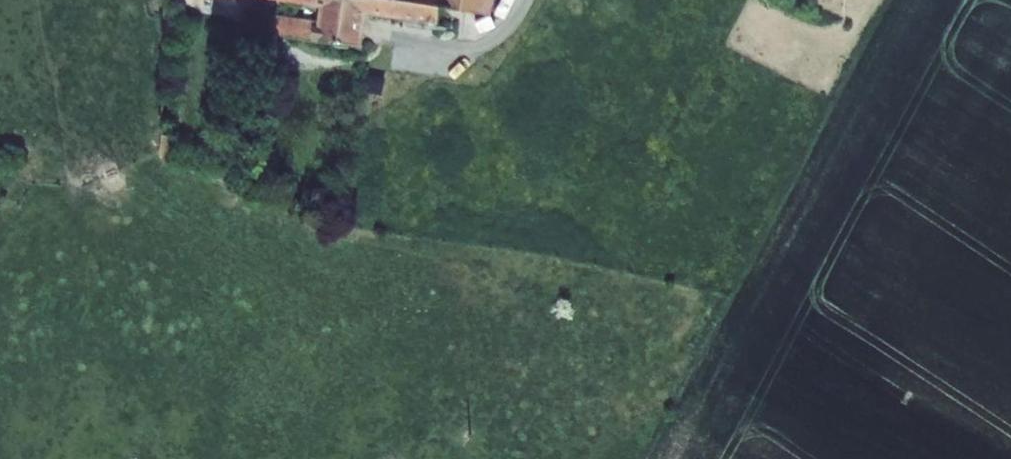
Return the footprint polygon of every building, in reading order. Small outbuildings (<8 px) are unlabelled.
[(320,3),(326,5),(323,24),(267,15),(265,29),(362,44),(367,11),(450,25),(453,10),(497,17),(500,0),(320,0),(320,3)]
